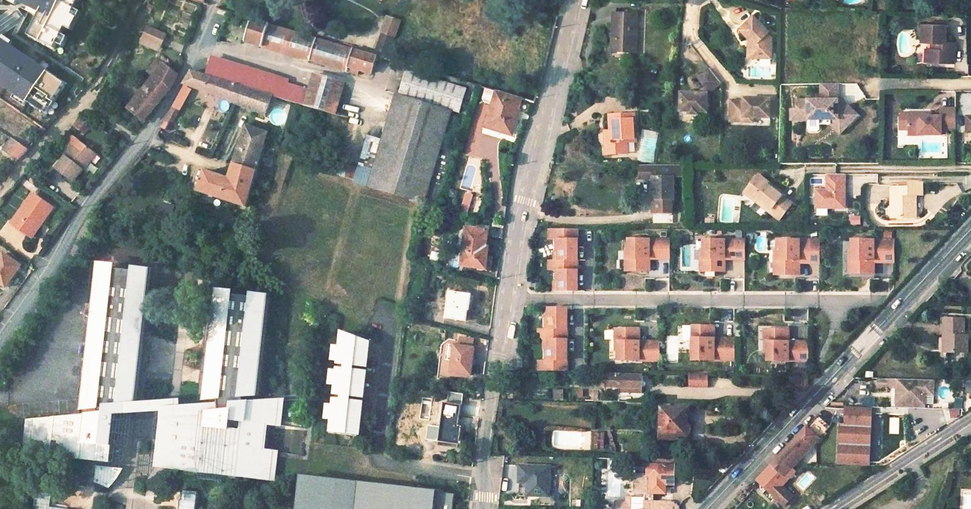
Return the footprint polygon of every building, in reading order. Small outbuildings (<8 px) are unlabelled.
[(637,14),(614,13),(613,22),(613,31),(617,32),(616,50),(635,51),(637,14)] [(402,20),(386,15),(372,55),(388,58),(402,20)] [(752,45),(751,51),(748,51),(748,63),(760,63),(760,59),(770,60),(771,42),(767,36),(769,35),(758,16),(741,25),(752,45)] [(372,55),(251,18),(244,42),(347,73),(349,67),(372,74),(377,56),(372,55)] [(946,46),(946,29),(923,28),(923,45),(932,45),(933,53),(927,52),(927,66),(955,66),(955,54),(950,53),(950,46),(946,46)] [(165,37),(148,32),(144,44),(161,49),(165,37)] [(66,80),(10,45),(12,41),(1,34),(0,36),(0,85),(46,113),(66,80)] [(161,49),(144,44),(143,49),(160,54),(161,49)] [(164,65),(157,59),(147,72),(154,78),(156,80),(131,112),(143,121),(166,92),(172,84),(175,78),(177,75),(164,65)] [(310,90),(209,60),(200,74),(281,98),(302,104),(305,105),(310,90)] [(460,86),(404,69),(397,93),(453,110),(460,86)] [(696,110),(705,110),(705,91),(719,81),(710,69),(697,77),(705,88),(700,88),(700,92),(679,90),(678,108),(688,109),(687,112),(696,112),(696,110)] [(346,80),(316,70),(310,90),(305,105),(316,108),(336,113),(346,80)] [(200,74),(191,72),(178,94),(183,96),(188,85),(198,89),(266,115),(270,102),(279,105),(281,98),(200,74)] [(836,82),(819,82),(819,99),(795,99),(795,109),(795,119),(806,119),(817,118),(837,118),(845,126),(856,114),(845,104),(836,104),(836,99),(836,82)] [(523,99),(499,92),(488,125),(513,133),(523,99)] [(453,110),(397,93),(387,128),(369,187),(421,202),(440,207),(456,151),(442,147),(443,145),(453,110)] [(183,96),(178,94),(161,127),(168,131),(179,111),(176,109),(183,96)] [(742,117),(751,117),(766,118),(767,99),(741,97),(741,100),(729,100),(728,121),(742,121),(742,117)] [(305,105),(302,104),(299,111),(314,115),(316,108),(305,105)] [(336,113),(316,108),(314,115),(325,119),(324,122),(346,129),(349,118),(336,113)] [(923,112),(912,112),(908,116),(908,129),(918,129),(918,134),(940,135),(940,129),(955,129),(955,108),(940,108),(940,116),(930,116),(923,116),(923,112)] [(366,112),(354,109),(352,116),(364,120),(366,112)] [(908,116),(912,112),(904,112),(901,116),(901,129),(908,129),(908,116)] [(634,114),(610,115),(611,131),(612,153),(627,153),(626,141),(636,141),(634,114)] [(86,121),(82,116),(73,125),(79,131),(88,122),(86,121)] [(817,118),(806,119),(806,126),(808,128),(815,128),(817,125),(817,123),(817,118)] [(817,118),(817,123),(829,123),(839,132),(845,126),(837,118),(817,118)] [(94,125),(88,122),(79,131),(84,135),(94,125)] [(266,133),(247,127),(228,179),(204,170),(197,191),(245,208),(266,133)] [(1,149),(18,162),(28,149),(11,137),(1,149)] [(93,156),(76,141),(60,157),(62,159),(52,169),(70,185),(81,173),(79,171),(93,156)] [(97,160),(93,156),(79,171),(81,173),(83,175),(97,160)] [(656,176),(656,164),(637,164),(637,177),(652,177),(652,176),(656,176)] [(673,164),(656,164),(656,176),(673,176),(673,164)] [(685,176),(685,164),(673,164),(673,176),(685,176)] [(758,174),(744,192),(753,199),(756,196),(771,208),(769,211),(778,219),(791,202),(772,188),(769,185),(770,183),(758,174)] [(656,176),(652,176),(652,177),(653,192),(656,192),(656,200),(671,199),(673,199),(673,176),(656,176)] [(909,187),(892,186),(892,203),(896,203),(897,216),(915,216),(915,194),(922,194),(922,182),(909,182),(909,187)] [(176,195),(165,191),(161,203),(171,207),(176,195)] [(474,195),(466,192),(460,211),(468,213),(474,195)] [(756,196),(753,199),(769,211),(771,208),(756,196)] [(55,210),(36,197),(15,226),(34,240),(55,210)] [(671,199),(656,200),(653,200),(653,211),(671,211),(671,199)] [(850,224),(861,224),(861,216),(850,215),(850,224)] [(490,226),(469,223),(463,267),(492,270),(494,256),(489,255),(490,247),(487,247),(490,226)] [(564,235),(555,235),(555,239),(575,238),(575,228),(564,228),(564,235)] [(575,238),(555,239),(555,251),(557,251),(557,259),(564,259),(575,259),(575,238)] [(668,238),(628,238),(627,248),(627,269),(648,269),(648,257),(648,244),(651,244),(651,247),(658,248),(658,257),(668,257),(668,238)] [(723,239),(702,239),(702,249),(702,270),(723,270),(723,258),(723,239)] [(728,245),(728,239),(723,239),(723,258),(733,258),(733,245),(728,245)] [(743,239),(728,239),(728,245),(733,245),(733,258),(743,258),(743,239)] [(806,249),(806,239),(776,240),(776,251),(777,275),(799,274),(799,262),(798,249),(806,249)] [(798,249),(799,262),(818,261),(818,258),(809,258),(809,239),(806,239),(806,249),(798,249)] [(818,258),(818,239),(809,239),(809,258),(818,258)] [(892,239),(850,240),(850,250),(851,273),(872,273),(872,261),(872,249),(883,249),(883,261),(892,260),(892,239)] [(648,244),(648,257),(658,257),(658,248),(651,247),(651,244),(648,244)] [(872,249),(872,261),(883,261),(883,249),(872,249)] [(1,255),(0,256),(0,286),(3,288),(18,267),(1,255)] [(557,259),(552,259),(547,259),(547,267),(555,267),(564,267),(564,259),(557,259)] [(564,267),(555,267),(555,270),(575,270),(575,259),(564,259),(564,267)] [(34,421),(30,453),(98,461),(99,447),(110,448),(115,409),(129,408),(136,353),(130,353),(134,322),(131,321),(133,308),(142,308),(146,274),(105,269),(101,297),(94,296),(79,417),(34,421)] [(575,270),(555,270),(555,282),(557,282),(557,290),(575,290),(575,270)] [(471,295),(450,293),(447,319),(466,321),(467,310),(470,310),(471,295)] [(229,298),(220,296),(215,338),(223,339),(229,298)] [(261,302),(229,298),(223,339),(215,338),(208,387),(210,387),(211,402),(216,401),(217,407),(166,411),(167,419),(175,419),(175,424),(167,425),(166,443),(178,445),(176,460),(186,461),(185,465),(193,466),(192,473),(267,482),(270,455),(260,453),(264,426),(274,428),(277,403),(242,406),(241,399),(249,399),(261,302)] [(566,308),(548,308),(548,316),(545,316),(545,328),(565,328),(566,308)] [(964,319),(944,319),(943,338),(947,338),(947,352),(967,352),(967,335),(964,335),(964,319)] [(139,323),(134,322),(130,353),(136,353),(139,323)] [(712,326),(691,326),(691,360),(721,360),(720,349),(712,349),(712,338),(712,326)] [(565,328),(545,328),(545,331),(554,331),(554,339),(565,339),(565,328)] [(637,328),(617,329),(617,360),(638,360),(638,341),(637,328)] [(787,329),(766,329),(766,351),(766,361),(787,361),(787,342),(787,329)] [(554,331),(545,331),(537,331),(537,339),(542,339),(547,339),(554,339),(554,331)] [(367,343),(342,333),(328,433),(354,437),(367,343)] [(723,360),(723,338),(712,338),(712,349),(720,349),(721,360),(723,360)] [(732,360),(732,338),(723,338),(723,360),(732,360)] [(547,347),(545,347),(545,360),(564,360),(565,339),(554,339),(547,339),(547,347)] [(638,341),(638,360),(648,360),(648,341),(638,341)] [(658,360),(658,341),(648,341),(648,360),(658,360)] [(807,360),(807,341),(797,342),(797,360),(807,360)] [(797,360),(797,342),(787,342),(787,361),(797,360)] [(475,349),(449,345),(447,361),(454,362),(452,373),(471,376),(475,349)] [(564,360),(545,360),(544,362),(554,363),(553,371),(564,371),(564,360)] [(554,363),(544,362),(536,362),(536,370),(553,371),(554,363)] [(643,374),(606,373),(606,375),(606,386),(643,388),(643,374)] [(708,375),(689,374),(689,386),(708,387),(708,375)] [(808,377),(789,376),(789,382),(795,382),(795,385),(807,385),(808,384),(808,377)] [(868,379),(858,378),(857,388),(867,388),(868,379)] [(933,381),(878,380),(878,388),(896,389),(896,405),(924,406),(924,396),(933,396),(933,381)] [(564,400),(564,389),(552,389),(552,400),(564,400)] [(463,394),(448,391),(446,404),(443,403),(438,443),(461,446),(464,427),(458,426),(463,394)] [(687,408),(661,407),(660,438),(677,439),(677,434),(685,434),(687,433),(688,432),(688,430),(688,428),(688,425),(687,424),(687,408)] [(840,424),(838,465),(869,466),(872,407),(864,408),(846,407),(846,413),(838,410),(833,421),(840,424)] [(961,417),(960,408),(950,409),(951,418),(961,417)] [(800,436),(772,465),(781,473),(788,465),(792,469),(820,439),(819,438),(830,426),(819,416),(800,436)] [(274,428),(264,426),(260,453),(270,455),(274,428)] [(593,430),(590,449),(603,451),(606,431),(593,430)] [(110,448),(99,447),(98,461),(108,463),(110,448)] [(651,459),(651,464),(636,464),(635,492),(644,493),(644,508),(650,508),(650,502),(653,502),(654,493),(665,493),(666,485),(674,485),(675,460),(651,459)] [(551,497),(552,464),(518,464),(518,485),(521,485),(521,496),(551,497)] [(97,465),(94,485),(117,488),(120,468),(97,465)] [(757,481),(774,496),(784,506),(793,497),(782,487),(795,472),(792,469),(788,465),(781,473),(772,465),(762,476),(757,481)] [(300,476),(296,508),(450,508),(452,495),(300,476)] [(642,508),(642,499),(632,499),(632,508),(642,508)]
